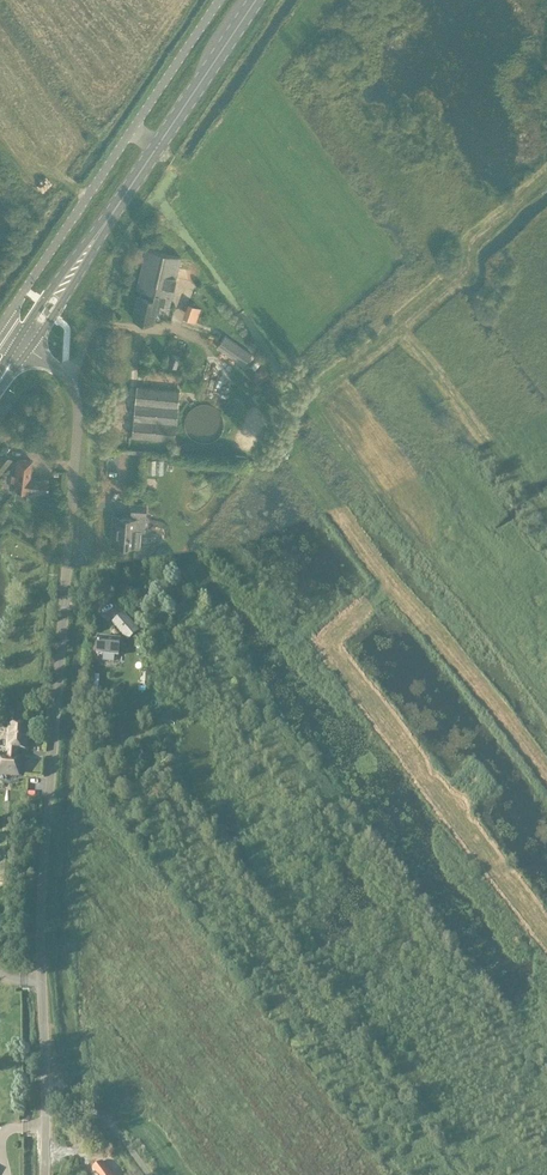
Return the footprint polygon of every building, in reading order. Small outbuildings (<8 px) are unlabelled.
[(159,311),(161,304),(169,306),(181,257),(146,249),(136,289),(141,291),(140,295),(137,294),(131,319),(154,324),(157,310),(159,311)] [(180,312),(193,319),(200,305),(187,298),(180,312)] [(251,354),(225,335),(217,347),(243,365),(251,354)] [(180,356),(173,354),(169,364),(176,366),(180,356)] [(243,368),(246,374),(255,370),(253,364),(243,368)] [(137,386),(134,414),(132,437),(175,441),(180,390),(137,386)] [(192,395),(186,397),(190,407),(195,405),(192,395)] [(4,452),(0,457),(0,474),(13,459),(4,452)] [(30,476),(29,476),(31,459),(16,458),(14,489),(17,490),(16,496),(24,496),(24,490),(28,491),(28,489),(47,492),(49,480),(30,478),(30,476)] [(226,465),(226,470),(229,473),(233,473),(236,470),(236,466),(233,463),(229,463),(226,465)] [(141,530),(140,531),(145,531),(146,514),(147,504),(132,503),(131,513),(132,513),(132,517),(116,516),(114,545),(138,547),(139,530),(141,530)] [(111,624),(126,642),(138,633),(122,614),(111,624)] [(119,640),(97,638),(96,638),(94,655),(117,657),(119,640)] [(27,728),(9,727),(6,759),(0,759),(0,772),(17,774),(19,749),(25,749),(27,728)] [(33,796),(43,796),(43,778),(33,778),(33,796)] [(101,1162),(92,1169),(96,1174),(110,1174),(101,1162)]
